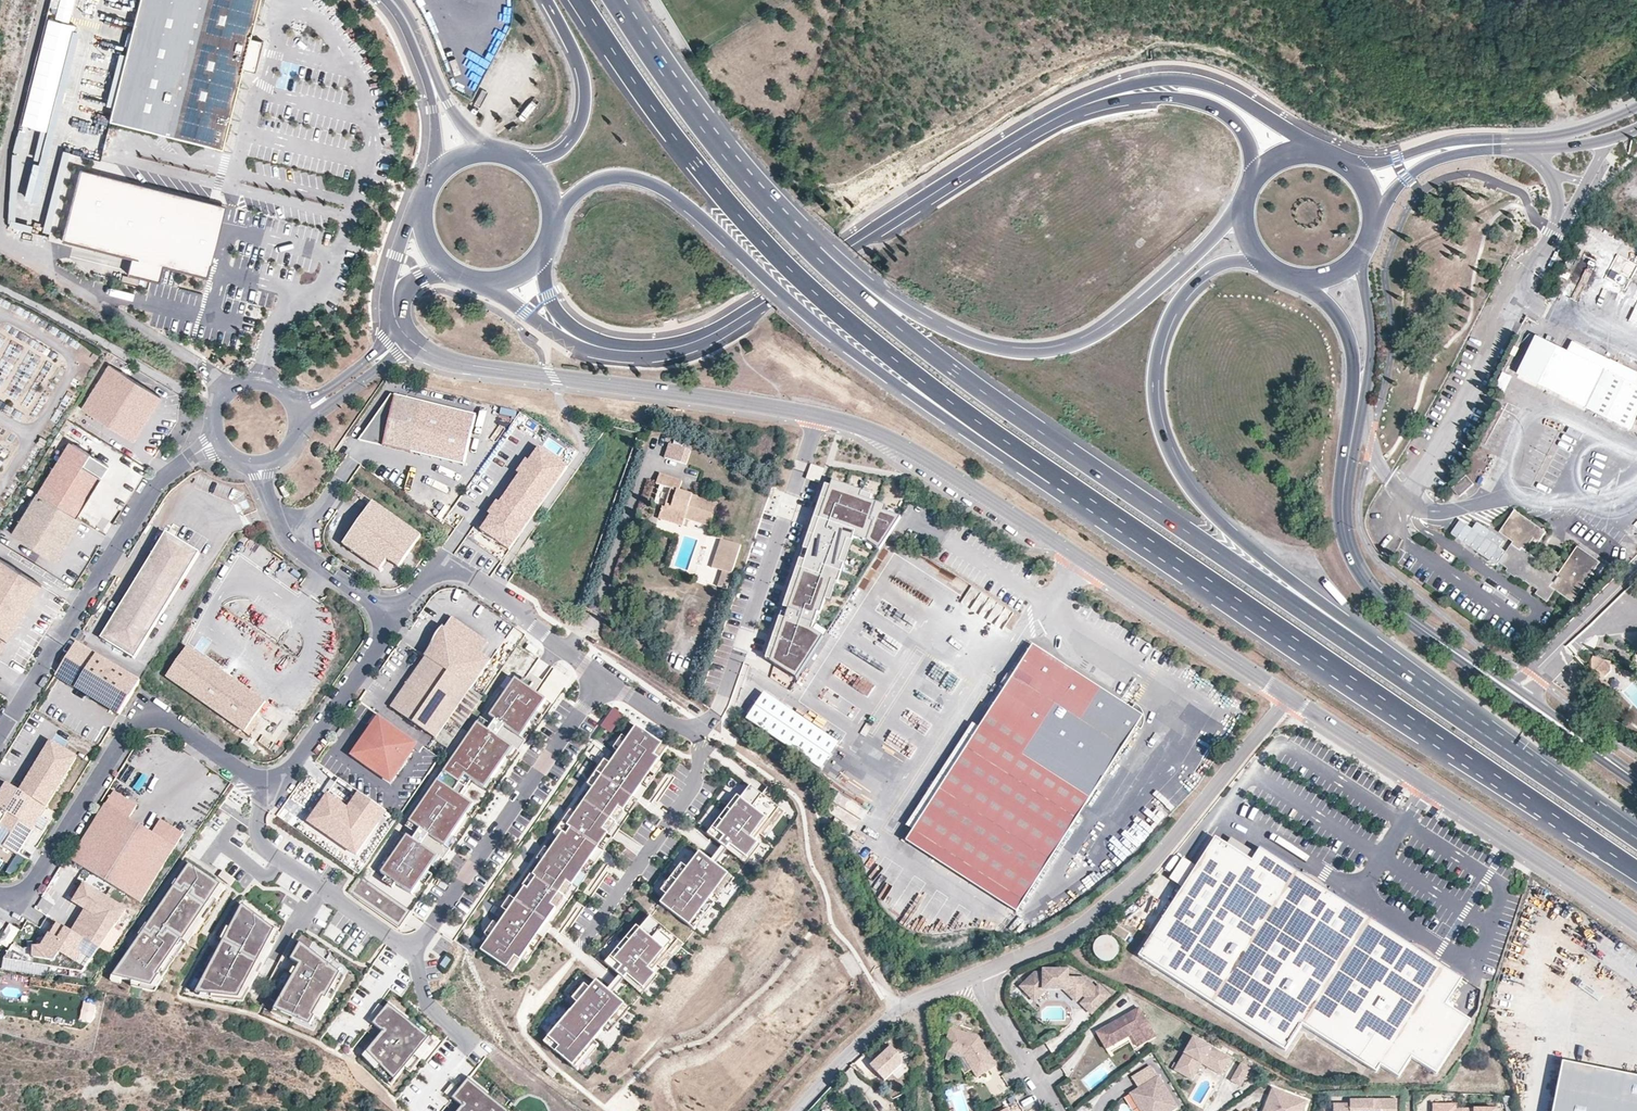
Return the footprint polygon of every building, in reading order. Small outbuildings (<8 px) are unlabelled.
[(21,125),(42,130),(25,198),(34,200),(78,24),(70,22),(76,0),(53,0),(21,125)] [(112,117),(225,146),(244,69),(254,31),(262,0),(142,0),(112,117)] [(514,0),(513,0),(482,0),(481,3),(508,14),(514,0)] [(268,35),(254,31),(244,69),(259,73),(268,35)] [(117,128),(115,134),(130,139),(132,132),(117,128)] [(95,156),(101,158),(105,143),(99,141),(95,156)] [(63,150),(45,231),(51,232),(69,152),(63,150)] [(81,169),(80,172),(218,207),(203,263),(212,265),(227,206),(81,169)] [(80,172),(63,241),(132,259),(139,260),(135,277),(160,283),(164,267),(208,278),(212,265),(203,263),(218,207),(80,172)] [(139,260),(132,259),(128,275),(135,277),(139,260)] [(1564,269),(1560,276),(1566,279),(1569,272),(1564,269)] [(335,305),(341,293),(333,289),(327,302),(335,305)] [(1531,319),(1529,324),(1535,327),(1538,323),(1531,319)] [(1535,330),(1524,324),(1519,335),(1522,336),(1507,366),(1587,407),(1606,370),(1533,333),(1535,330)] [(133,443),(161,399),(109,366),(81,410),(133,443)] [(1587,407),(1631,429),(1636,418),(1636,385),(1606,370),(1587,407)] [(477,415),(391,394),(359,440),(465,465),(477,415)] [(1504,400),(1494,418),(1500,421),(1509,403),(1504,400)] [(502,407),(499,415),(515,420),(517,412),(502,407)] [(1570,459),(1582,435),(1568,428),(1556,452),(1570,459)] [(77,516),(102,476),(84,465),(91,454),(70,441),(38,492),(77,516)] [(670,444),(665,458),(687,465),(691,451),(670,444)] [(520,474),(510,488),(539,509),(568,468),(540,447),(529,462),(527,460),(518,473),(520,474)] [(109,465),(91,454),(84,465),(102,476),(109,465)] [(820,482),(823,468),(810,465),(807,479),(820,482)] [(657,484),(660,485),(671,489),(666,504),(665,507),(712,523),(718,503),(680,490),(682,481),(660,474),(657,484)] [(1467,476),(1453,489),(1460,496),(1474,483),(1467,476)] [(837,586),(853,540),(865,544),(878,552),(900,519),(881,513),(884,507),(871,502),(872,498),(859,494),(860,492),(831,482),(829,488),(824,486),(764,660),(796,680),(822,639),(811,632),(816,615),(819,616),(831,584),(837,586)] [(671,489),(660,485),(655,500),(666,504),(671,489)] [(286,486),(281,488),(285,497),(290,495),(286,486)] [(480,530),(509,550),(539,509),(510,488),(500,503),(497,501),(488,514),(491,515),(480,530)] [(77,516),(38,492),(12,533),(56,560),(82,519),(77,516)] [(421,537),(372,503),(342,546),(379,572),(387,561),(399,569),(421,537)] [(712,523),(665,507),(662,506),(659,517),(682,525),(685,519),(710,526),(712,523)] [(1547,531),(1515,510),(1500,532),(1514,542),(1500,563),(1509,569),(1507,571),(1516,577),(1518,574),(1539,589),(1536,594),(1548,602),(1557,590),(1574,602),(1601,562),(1579,546),(1560,572),(1527,550),(1535,537),(1540,541),(1547,531)] [(135,659),(201,554),(168,533),(101,638),(135,659)] [(722,539),(713,568),(723,571),(718,587),(728,590),(742,546),(722,539)] [(41,584),(0,557),(0,648),(41,584)] [(972,586),(965,597),(975,604),(982,593),(972,586)] [(441,631),(447,635),(446,635),(445,637),(443,637),(442,637),(440,637),(438,637),(438,636),(423,656),(425,657),(470,689),(490,661),(473,650),(481,638),(451,617),(441,631)] [(121,715),(141,682),(77,642),(57,676),(121,715)] [(1075,672),(1032,644),(1015,671),(1011,676),(913,830),(912,831),(1023,902),(1060,845),(1087,802),(1143,716),(1086,679),(1075,672)] [(266,702),(187,646),(166,676),(245,732),(266,702)] [(1592,661),(1593,673),(1605,677),(1612,671),(1613,663),(1611,660),(1594,655),(1592,661)] [(436,739),(471,689),(470,689),(425,657),(390,707),(436,739)] [(1075,672),(1086,679),(1089,673),(1079,667),(1075,672)] [(554,668),(536,694),(546,701),(552,705),(570,679),(554,668)] [(848,681),(868,696),(875,686),(855,671),(848,681)] [(523,678),(520,683),(530,689),(533,685),(523,678)] [(520,683),(515,679),(490,716),(494,719),(489,725),(486,730),(477,724),(409,820),(420,828),(416,833),(412,839),(406,835),(380,871),(386,875),(395,882),(411,893),(420,881),(426,871),(431,865),(437,856),(444,845),(451,836),(466,814),(473,804),(462,796),(472,781),(484,789),(491,779),(506,758),(513,748),(520,738),(527,728),(531,723),(537,714),(546,701),(536,694),(530,689),(520,683)] [(841,743),(766,692),(747,720),(823,770),(841,743)] [(624,715),(614,708),(602,726),(612,733),(624,715)] [(537,714),(531,723),(536,727),(543,718),(537,714)] [(390,782),(417,743),(378,715),(351,754),(390,782)] [(481,719),(477,724),(486,730),(489,725),(481,719)] [(913,830),(979,727),(972,723),(906,825),(913,830)] [(489,941),(481,954),(512,975),(520,964),(546,926),(555,912),(550,909),(567,884),(572,888),(574,885),(608,836),(602,832),(619,808),(625,812),(658,762),(661,759),(655,755),(663,744),(637,726),(629,739),(619,752),(609,767),(592,791),(575,817),(559,840),(549,854),(541,866),(532,879),(536,881),(528,892),(525,890),(516,903),(508,914),(499,928),(489,941)] [(527,728),(520,738),(526,742),(533,732),(527,728)] [(272,742),(261,735),(257,741),(268,749),(272,742)] [(614,748),(619,752),(629,739),(623,735),(614,748)] [(254,753),(257,746),(242,740),(239,747),(254,753)] [(49,742),(18,790),(41,805),(44,806),(74,758),(49,742)] [(661,759),(668,748),(663,744),(655,755),(661,759)] [(513,748),(506,758),(512,762),(519,753),(513,748)] [(658,762),(625,812),(630,815),(664,766),(658,762)] [(587,787),(592,791),(609,767),(604,763),(587,787)] [(143,774),(133,789),(139,793),(149,778),(143,774)] [(491,779),(484,789),(490,793),(497,784),(491,779)] [(357,856),(388,813),(340,780),(310,823),(357,856)] [(41,805),(18,790),(4,782),(0,789),(0,826),(8,830),(8,833),(1,845),(14,853),(38,816),(35,814),(41,805)] [(743,800),(712,838),(722,846),(728,850),(740,860),(755,842),(761,833),(781,809),(753,787),(743,800)] [(114,791),(71,859),(141,903),(184,835),(160,820),(152,833),(129,819),(138,805),(114,791)] [(707,834),(712,838),(743,800),(737,796),(707,834)] [(473,804),(466,814),(472,818),(479,809),(473,804)] [(38,816),(44,806),(41,805),(35,814),(38,816)] [(761,833),(767,837),(788,810),(782,806),(781,809),(761,833)] [(602,832),(608,836),(625,812),(619,808),(602,832)] [(553,837),(559,840),(575,817),(569,813),(553,837)] [(420,828),(409,820),(405,825),(416,833),(420,828)] [(1016,912),(1023,902),(912,831),(905,841),(1016,912)] [(444,845),(450,850),(457,841),(451,836),(444,845)] [(608,836),(574,885),(579,889),(613,840),(608,836)] [(1302,1024),(1370,918),(1260,847),(1252,860),(1215,836),(1138,956),(1286,1051),(1303,1025),(1302,1024)] [(740,860),(739,862),(744,866),(760,846),(755,842),(740,860)] [(722,846),(710,861),(716,865),(728,850),(722,846)] [(535,862),(541,866),(549,854),(544,850),(535,862)] [(668,894),(662,902),(690,924),(728,875),(716,865),(710,861),(700,853),(688,869),(668,894)] [(8,870),(15,874),(24,858),(18,854),(8,870)] [(431,865),(436,869),(443,860),(437,856),(431,865)] [(186,862),(110,974),(148,985),(217,884),(186,862)] [(662,890),(668,894),(688,869),(683,865),(662,890)] [(426,871),(420,881),(426,885),(433,875),(426,871)] [(688,926),(693,930),(735,877),(730,873),(728,875),(690,924),(688,926)] [(411,911),(359,874),(347,891),(400,928),(411,911)] [(395,882),(386,875),(382,880),(391,886),(395,882)] [(532,879),(530,877),(522,888),(525,890),(528,892),(536,881),(532,879)] [(98,947),(124,909),(82,883),(72,900),(83,907),(69,929),(97,947),(98,947)] [(550,909),(555,912),(572,888),(567,884),(550,909)] [(502,911),(508,914),(516,903),(510,899),(502,911)] [(240,903),(194,991),(236,997),(272,928),(240,903)] [(642,931),(611,968),(618,974),(623,978),(637,991),(680,941),(653,918),(642,931)] [(1446,1004),(1462,978),(1370,918),(1302,1024),(1303,1025),(1376,1072),(1380,1065),(1398,1077),(1411,1057),(1436,1073),(1471,1020),(1446,1004)] [(80,970),(97,948),(97,947),(69,929),(54,921),(39,946),(22,946),(20,949),(9,943),(1,957),(80,970)] [(331,923),(324,933),(338,944),(345,934),(331,923)] [(484,937),(489,941),(499,928),(493,924),(484,937)] [(546,926),(520,964),(526,968),(552,930),(546,926)] [(606,963),(611,968),(642,931),(637,926),(606,963)] [(1110,934),(1093,945),(1105,964),(1122,954),(1110,934)] [(349,937),(342,946),(356,957),(364,947),(349,937)] [(1010,938),(1003,941),(1005,947),(1012,943),(1010,938)] [(22,946),(11,940),(9,943),(20,949),(22,946)] [(641,997),(686,945),(681,940),(680,941),(637,991),(636,993),(641,997)] [(301,965),(276,1009),(312,1026),(342,974),(300,942),(290,958),(301,965)] [(1067,992),(1077,1001),(1092,986),(1085,978),(1068,978),(1068,970),(1044,970),(1044,972),(1035,972),(1022,986),(1036,1000),(1045,991),(1045,989),(1067,989),(1067,992)] [(618,974),(605,988),(611,993),(623,978),(618,974)] [(559,1047),(555,1052),(572,1067),(594,1041),(605,1029),(625,1005),(611,993),(605,988),(598,982),(592,989),(580,1004),(550,1039),(559,1047)] [(580,1004),(592,989),(587,985),(575,999),(580,1004)] [(5,986),(3,993),(18,998),(20,990),(5,986)] [(1099,986),(1082,1004),(1092,1014),(1109,996),(1099,986)] [(61,1016),(76,1018),(78,1004),(64,1002),(61,1016)] [(605,1029),(610,1033),(632,1007),(627,1003),(625,1005),(605,1029)] [(385,1032),(367,1051),(397,1082),(432,1037),(389,1004),(374,1022),(385,1032)] [(1124,1019),(1119,1022),(1116,1021),(1103,1030),(1113,1047),(1131,1036),(1139,1048),(1156,1038),(1138,1009),(1135,1010),(1123,1017),(1124,1019)] [(979,1037),(951,1028),(944,1049),(949,1051),(963,1056),(972,1070),(977,1078),(996,1066),(979,1037)] [(1113,1047),(1103,1030),(1098,1032),(1096,1034),(1106,1051),(1113,1047)] [(1231,1059),(1194,1037),(1175,1071),(1186,1077),(1198,1057),(1216,1067),(1214,1071),(1221,1076),(1231,1059)] [(559,1047),(550,1039),(545,1044),(555,1052),(559,1047)] [(594,1041),(572,1067),(577,1071),(599,1046),(594,1041)] [(893,1046),(872,1066),(887,1081),(904,1066),(902,1055),(893,1046)] [(963,1056),(949,1051),(946,1059),(958,1064),(965,1075),(972,1070),(963,1056)] [(1216,1067),(1198,1057),(1186,1077),(1192,1081),(1201,1064),(1214,1071),(1216,1067)] [(1553,1110),(1636,1110),(1636,1078),(1562,1063),(1553,1110)] [(1250,1070),(1240,1064),(1231,1081),(1240,1087),(1250,1070)] [(1152,1065),(1134,1076),(1141,1087),(1158,1076),(1152,1065)] [(1136,1089),(1149,1110),(1147,1110),(1173,1110),(1178,1108),(1158,1076),(1141,1087),(1136,1089)] [(460,1110),(506,1110),(467,1080),(451,1099),(462,1109),(460,1110)] [(1271,1088),(1268,1098),(1272,1099),(1270,1105),(1266,1104),(1263,1110),(1303,1110),(1307,1101),(1271,1088)] [(1356,1100),(1356,1104),(1340,1104),(1340,1110),(1397,1110),(1397,1100),(1356,1100)]
